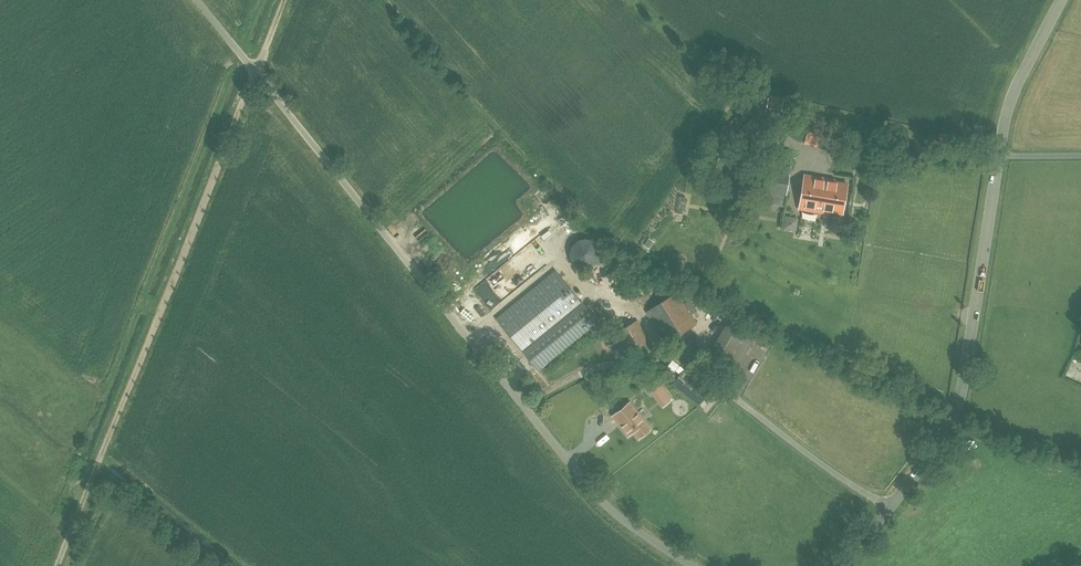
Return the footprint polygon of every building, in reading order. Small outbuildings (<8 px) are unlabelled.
[(767,109),(776,110),(782,111),(784,96),(769,94),(767,109)] [(730,124),(738,131),(753,115),(745,107),(730,124)] [(764,159),(763,161),(758,194),(786,198),(790,163),(764,159)] [(827,180),(828,177),(804,173),(799,209),(830,215),(830,212),(844,214),(848,185),(838,183),(839,182),(827,180)] [(748,224),(742,221),(737,232),(744,234),(748,224)] [(649,238),(644,245),(649,249),(654,242),(649,238)] [(538,369),(597,320),(556,271),(497,319),(538,369)] [(647,311),(667,343),(697,324),(677,292),(647,311)] [(637,321),(617,331),(634,361),(653,350),(637,321)] [(712,389),(686,368),(673,384),(699,405),(712,389)] [(655,395),(664,388),(658,380),(649,388),(655,395)] [(639,438),(650,429),(630,403),(613,416),(629,435),(634,431),(639,438)]
